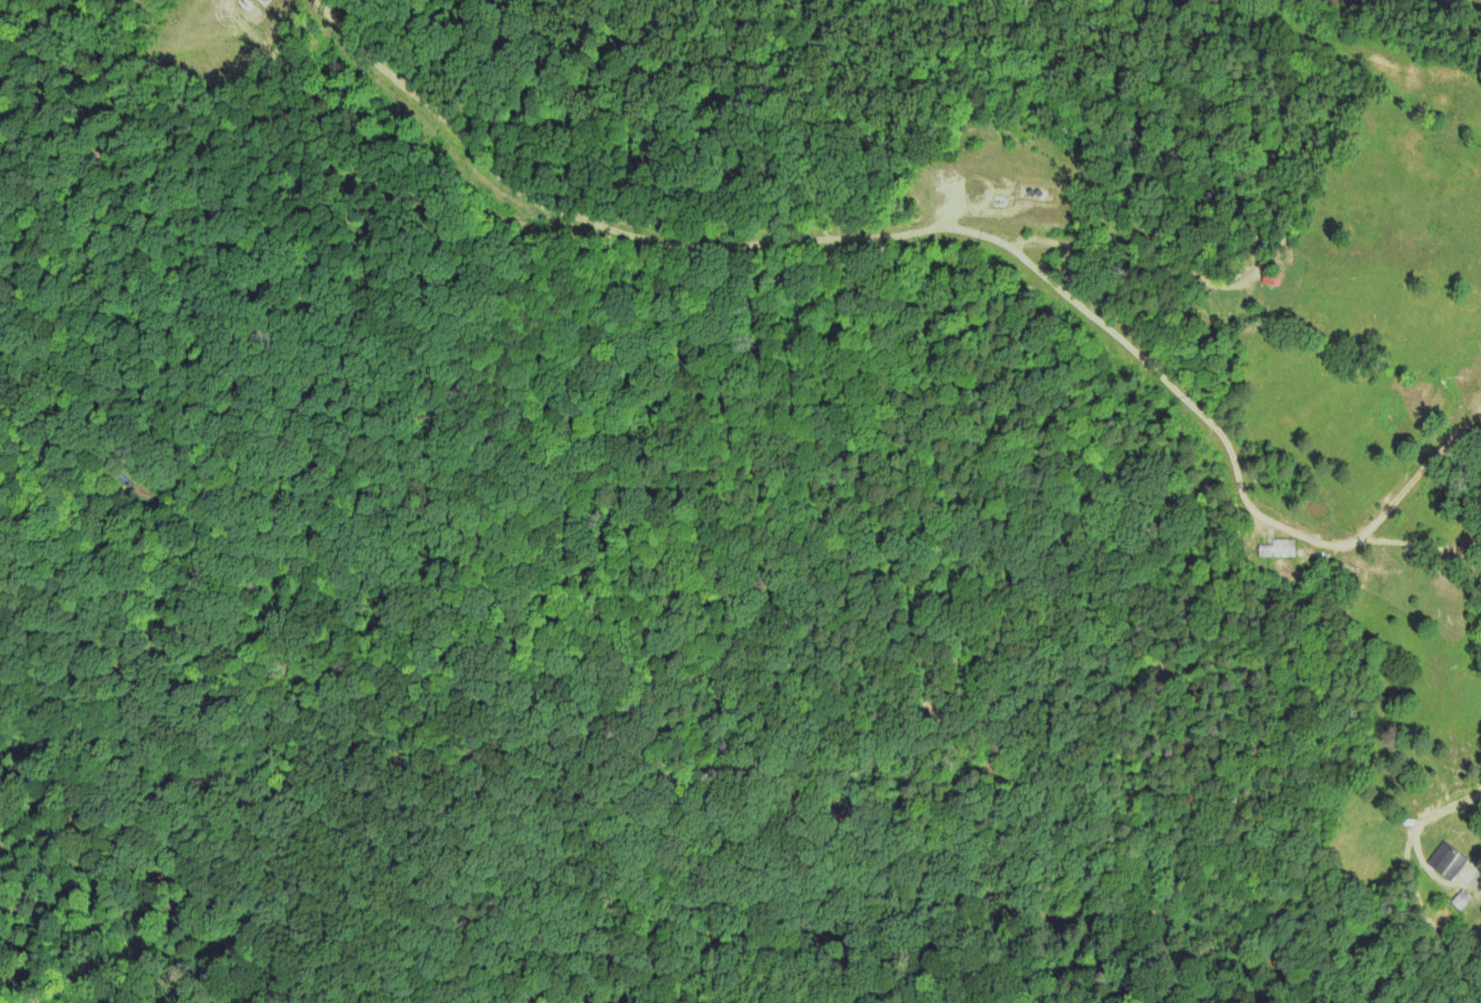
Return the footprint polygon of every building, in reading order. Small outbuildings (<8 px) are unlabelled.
[(1295,555),(1295,538),(1272,538),(1272,543),(1258,544),(1259,556),(1295,555)] [(1468,858),(1443,839),(1426,861),(1451,881),(1468,858)]
